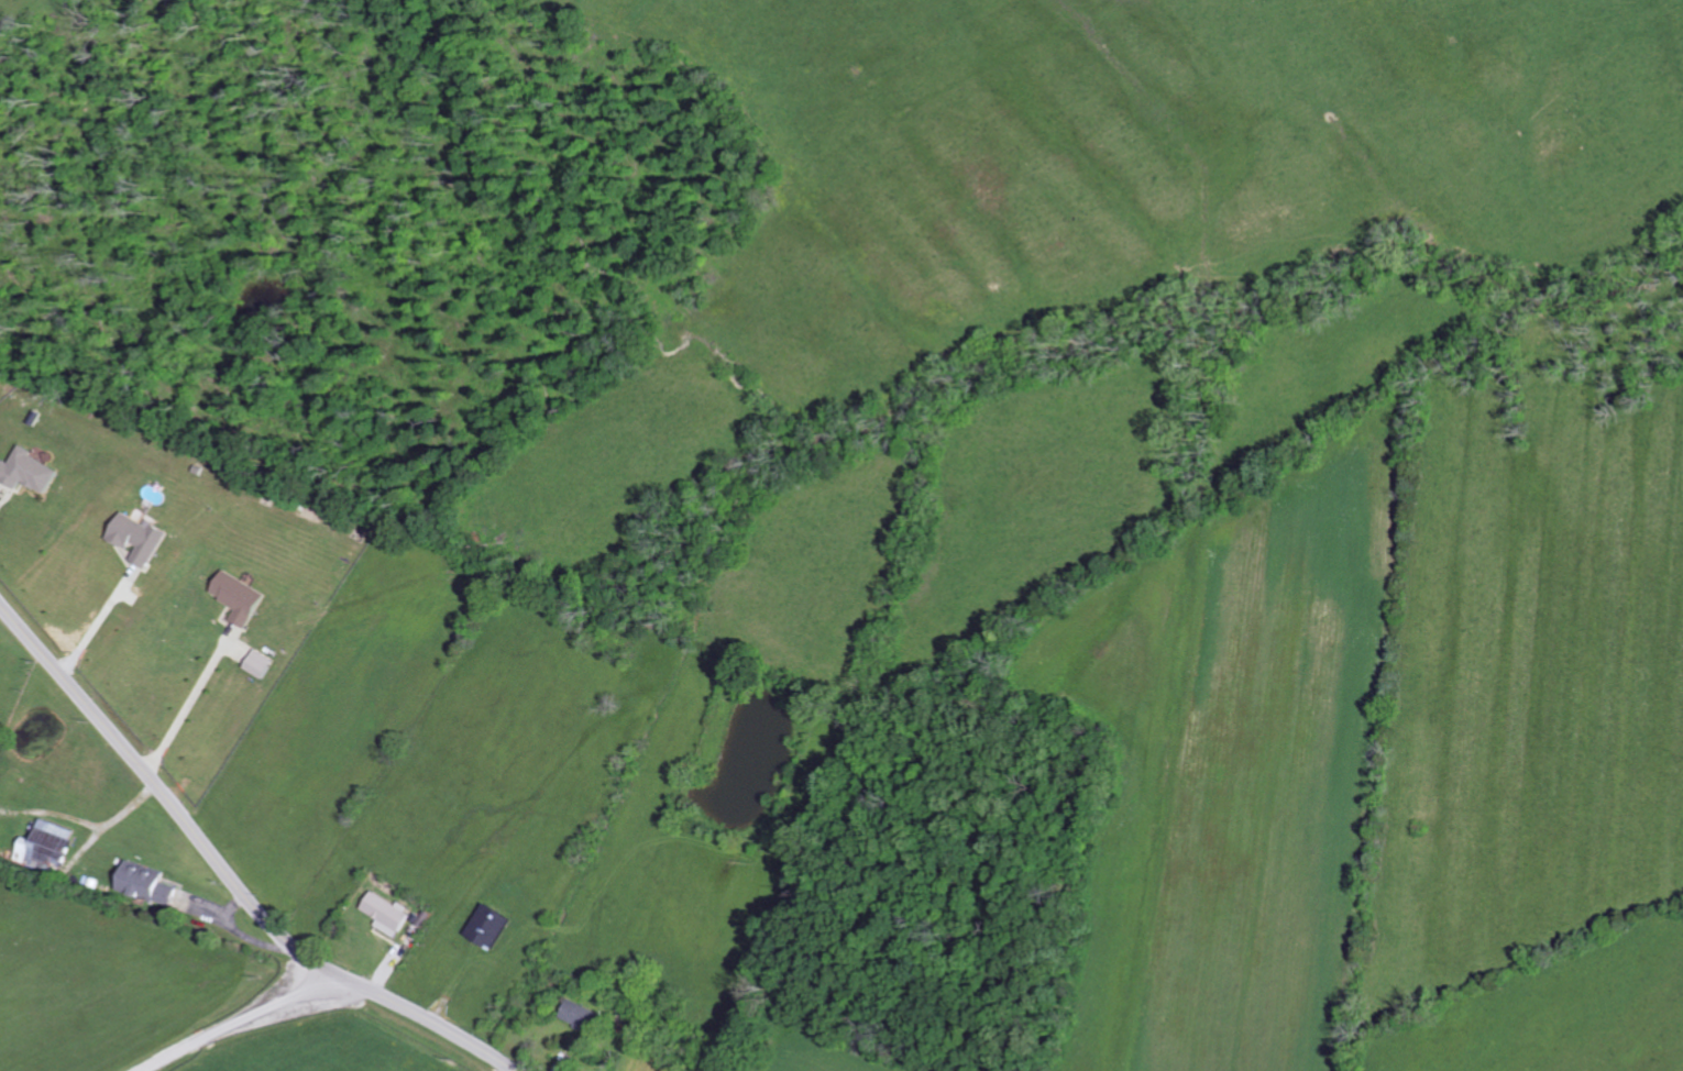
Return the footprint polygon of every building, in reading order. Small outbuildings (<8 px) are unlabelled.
[(22,447),(15,463),(6,458),(0,472),(0,478),(22,488),(25,481),(52,494),(64,468),(22,447)] [(173,532),(158,523),(155,528),(127,512),(112,538),(137,552),(133,559),(151,569),(173,532)] [(250,629),(271,595),(229,570),(215,594),(240,609),(234,620),(250,629)] [(269,678),(278,658),(258,649),(249,669),(269,678)] [(27,837),(22,857),(69,869),(79,829),(44,820),(39,840),(27,837)] [(121,889),(176,907),(182,888),(166,883),(169,873),(130,861),(121,889)] [(400,938),(416,910),(404,902),(401,906),(377,891),(366,909),(383,920),(379,925),(400,938)] [(473,937),(500,950),(516,916),(489,903),(473,937)] [(602,1013),(572,999),(564,1017),(593,1031),(602,1013)]
